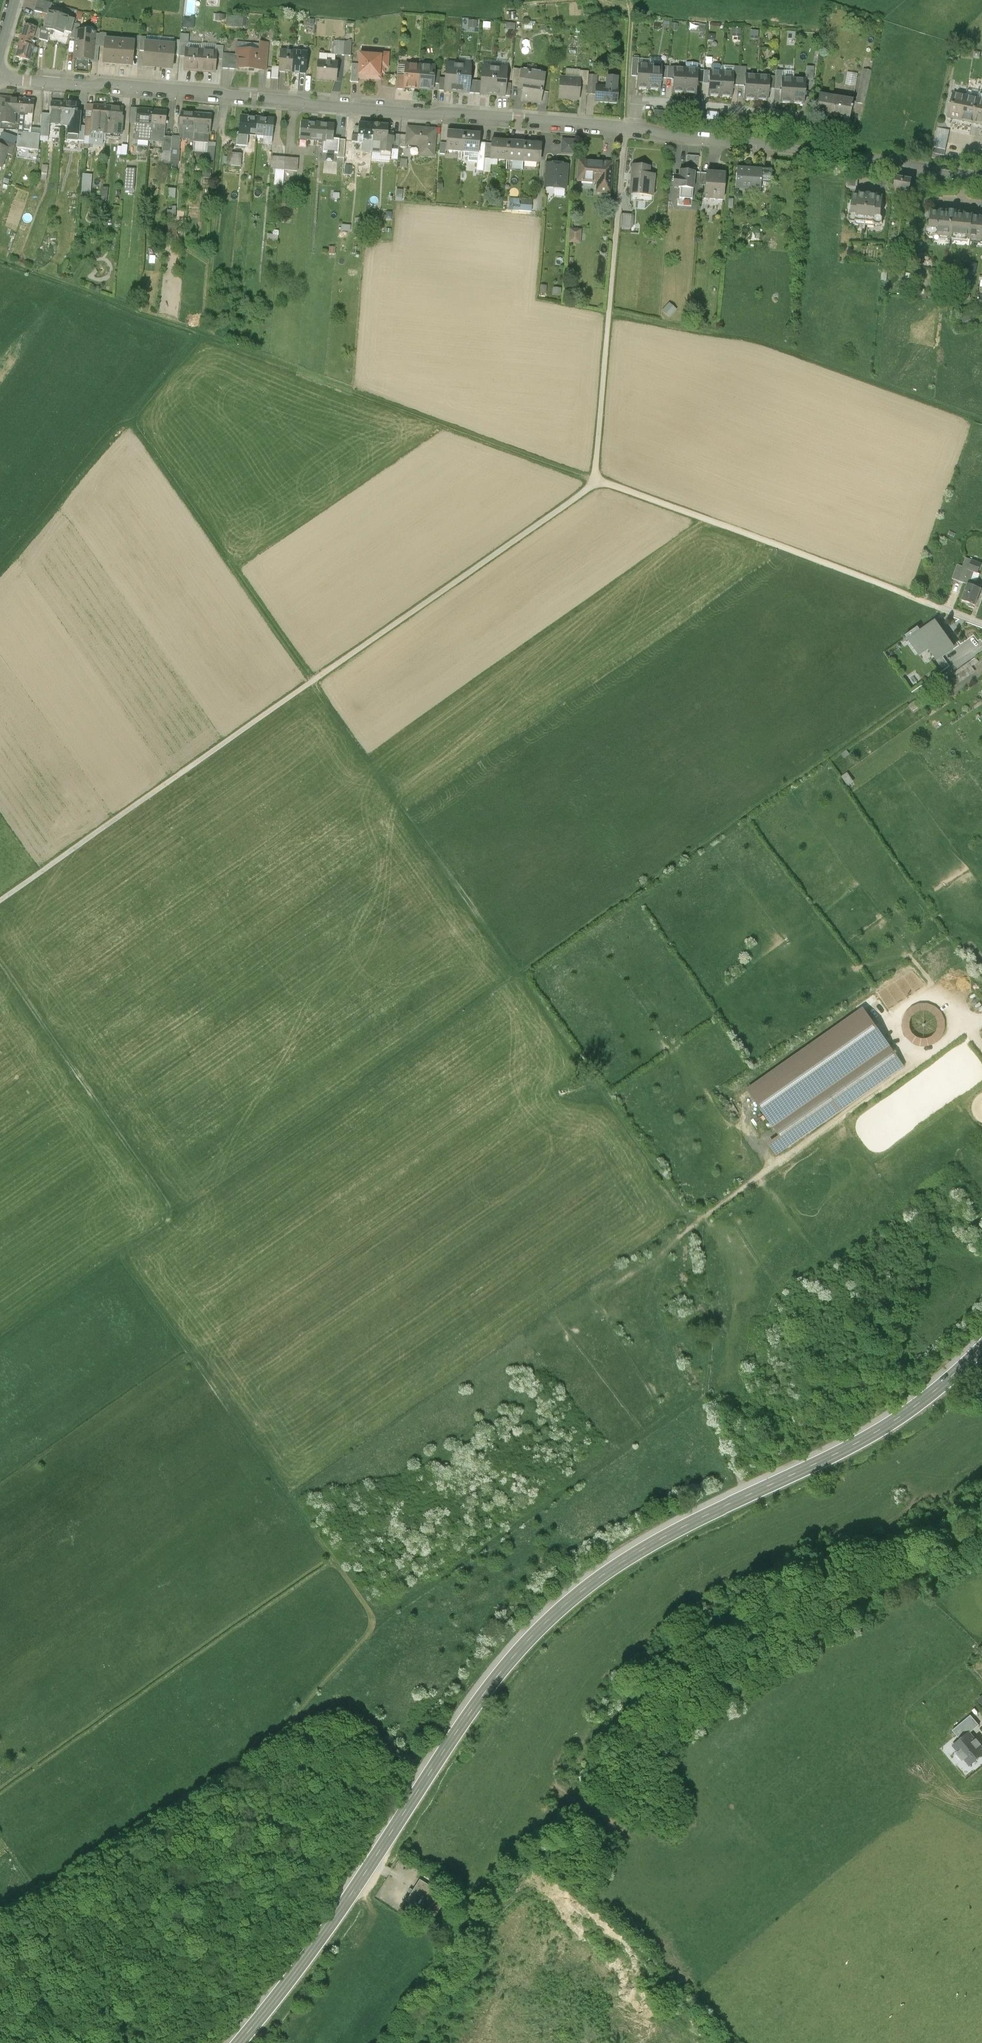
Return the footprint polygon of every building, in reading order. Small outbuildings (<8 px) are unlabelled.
[(34,16),(49,20),(50,16),(52,5),(38,1),(34,16)] [(54,17),(50,16),(49,20),(46,29),(51,31),(55,32),(56,29),(71,34),(75,20),(55,15),(54,17)] [(194,17),(183,16),(182,27),(193,28),(194,17)] [(243,26),(243,16),(226,16),(226,26),(243,26)] [(26,28),(21,44),(30,47),(35,31),(26,28)] [(48,42),(51,31),(46,29),(41,28),(37,39),(48,42)] [(75,58),(84,58),(85,33),(76,32),(75,58)] [(94,33),(85,33),(84,58),(92,59),(94,33)] [(134,38),(134,43),(133,53),(145,54),(146,44),(146,39),(134,38)] [(134,43),(105,40),(105,47),(103,64),(132,67),(133,53),(134,43)] [(187,42),(175,41),(175,46),(174,56),(186,57),(187,49),(187,42)] [(21,44),(17,58),(29,61),(33,47),(30,47),(21,44)] [(175,46),(146,44),(145,54),(144,68),(172,70),(174,56),(175,46)] [(264,73),(267,47),(236,44),(235,55),(234,70),(264,73)] [(216,51),(215,60),(222,60),(223,54),(223,48),(216,47),(216,51)] [(201,50),(187,49),(186,57),(185,70),(199,71),(201,50)] [(216,51),(201,50),(199,71),(214,72),(215,60),(216,51)] [(293,53),(280,52),(279,68),(278,73),(291,74),(293,53)] [(307,55),(293,53),(291,74),(305,75),(307,55)] [(381,54),(369,53),(368,58),(360,57),(359,68),(358,78),(374,80),(375,77),(379,77),(379,73),(383,73),(384,68),(387,68),(388,57),(380,57),(381,54)] [(223,54),(222,60),(222,69),(234,70),(235,55),(223,54)] [(638,66),(639,66),(640,61),(632,60),(631,74),(637,75),(638,66)] [(336,64),(318,62),(317,80),(335,82),(336,64)] [(420,66),(406,64),(404,77),(403,88),(418,89),(420,66)] [(459,65),(447,64),(444,91),(456,92),(459,65)] [(470,66),(459,65),(456,92),(468,93),(470,66)] [(434,67),(420,66),(418,89),(432,91),(434,67)] [(639,66),(638,66),(637,75),(636,90),(649,91),(650,67),(639,66)] [(812,81),(813,67),(805,66),(805,80),(812,81)] [(495,68),(482,67),(480,94),(492,95),(495,68)] [(663,68),(650,67),(649,91),(661,92),(663,68)] [(358,81),(359,68),(352,68),(351,81),(358,81)] [(506,69),(495,68),(492,95),(504,96),(506,69)] [(511,88),(518,89),(521,71),(514,70),(511,88)] [(686,71),(673,70),(671,94),(684,95),(686,71)] [(534,72),(531,75),(527,74),(527,72),(521,71),(518,89),(523,90),(521,100),(540,102),(544,74),(534,72)] [(698,72),(686,71),(684,95),(696,96),(698,83),(698,72)] [(872,73),(864,71),(856,103),(864,105),(872,73)] [(566,72),(566,80),(578,80),(579,73),(566,72)] [(589,73),(579,73),(578,80),(580,81),(579,88),(588,89),(589,77),(589,73)] [(723,74),(709,73),(709,83),(708,98),(721,99),(723,74)] [(735,74),(723,74),(721,99),(733,100),(734,83),(735,74)] [(856,77),(847,75),(845,87),(853,89),(856,77)] [(758,77),(746,76),(745,84),(744,101),(757,102),(758,77)] [(589,77),(588,89),(595,89),(597,90),(598,78),(589,77)] [(770,78),(758,77),(757,102),(768,102),(769,89),(770,78)] [(605,78),(604,90),(597,90),(595,89),(594,105),(618,107),(619,90),(618,89),(618,79),(605,78)] [(566,80),(560,79),(559,102),(578,104),(579,88),(580,81),(578,80),(566,80)] [(793,80),(781,80),(780,90),(779,105),(792,106),(793,80)] [(806,81),(793,80),(792,106),(804,106),(806,81)] [(955,95),(948,122),(960,125),(967,98),(955,95)] [(830,119),(833,100),(819,97),(816,117),(830,119)] [(0,98),(0,114),(3,114),(2,123),(13,124),(14,113),(19,113),(21,99),(0,98)] [(967,98),(960,125),(973,128),(980,101),(967,98)] [(34,100),(21,99),(19,113),(25,114),(25,117),(33,118),(34,100)] [(853,104),(833,100),(830,119),(850,123),(853,104)] [(973,128),(981,130),(981,101),(980,101),(973,128)] [(65,104),(51,103),(50,114),(49,124),(63,126),(65,104)] [(78,104),(65,103),(65,104),(63,126),(63,127),(68,128),(67,142),(78,143),(79,127),(80,113),(78,113),(78,104)] [(108,120),(109,106),(93,105),(92,119),(108,120)] [(109,106),(108,120),(123,121),(124,107),(109,106)] [(137,126),(139,109),(130,109),(129,126),(137,126)] [(152,110),(139,109),(137,126),(136,142),(150,142),(152,110)] [(167,111),(152,110),(150,142),(163,143),(163,138),(166,138),(167,111)] [(197,114),(182,113),(182,120),(180,120),(178,139),(180,139),(195,140),(197,114)] [(49,124),(50,114),(42,114),(40,136),(40,137),(48,138),(49,124)] [(211,115),(197,114),(195,140),(194,143),(208,144),(211,115)] [(257,119),(240,118),(239,134),(237,134),(236,146),(247,147),(248,136),(256,137),(257,119)] [(108,120),(92,119),(90,134),(107,134),(108,120)] [(274,121),(257,119),(256,137),(272,138),(274,121)] [(121,121),(108,120),(107,134),(122,136),(123,121),(121,121)] [(318,124),(301,123),(300,141),(316,142),(318,124)] [(334,126),(318,124),(316,142),(324,143),(323,154),(338,155),(340,141),(333,141),(334,126)] [(374,125),(359,124),(358,142),(372,143),(374,125)] [(389,126),(374,125),(372,143),(371,153),(391,155),(391,146),(393,146),(393,138),(388,138),(389,126)] [(17,150),(39,152),(40,137),(40,136),(30,135),(31,129),(25,128),(24,135),(18,134),(17,150)] [(435,131),(408,128),(406,145),(420,146),(420,156),(433,157),(435,131)] [(950,132),(939,130),(933,154),(945,157),(950,132)] [(464,133),(447,132),(446,144),(446,151),(462,152),(464,133)] [(480,135),(464,133),(462,152),(478,154),(480,135)] [(172,138),(166,138),(163,138),(163,143),(162,163),(170,164),(172,138)] [(178,165),(180,139),(178,139),(172,138),(170,164),(178,165)] [(573,141),(562,140),(560,155),(572,157),(573,141)] [(7,151),(6,155),(11,157),(15,146),(0,141),(0,148),(7,151)] [(507,161),(508,142),(491,141),(490,160),(507,161)] [(524,143),(508,142),(507,161),(522,163),(524,143)] [(540,145),(524,143),(522,163),(539,164),(540,145)] [(225,165),(241,166),(242,153),(226,152),(225,165)] [(369,162),(369,153),(354,152),(353,161),(369,162)] [(686,154),(686,166),(698,166),(698,154),(686,154)] [(296,160),(272,155),(269,171),(293,175),(296,160)] [(613,164),(578,162),(576,183),(597,184),(596,193),(610,195),(613,164)] [(567,166),(547,164),(545,189),(565,191),(567,166)] [(651,168),(633,167),(630,196),(654,198),(656,177),(650,177),(651,168)] [(134,169),(125,168),(124,188),(133,189),(134,169)] [(764,172),(740,171),(738,192),(762,193),(764,172)] [(695,173),(680,172),(679,181),(673,180),(672,189),(693,191),(695,173)] [(727,175),(707,173),(705,197),(725,199),(727,175)] [(94,176),(83,175),(81,198),(93,199),(94,176)] [(859,189),(860,176),(849,175),(848,188),(859,189)] [(889,181),(879,179),(878,192),(888,193),(889,181)] [(912,183),(898,180),(896,191),(903,192),(902,195),(911,197),(910,200),(919,201),(921,189),(911,187),(912,183)] [(884,197),(854,194),(851,224),(880,227),(884,197)] [(927,207),(935,208),(937,195),(929,194),(927,207)] [(511,197),(509,208),(530,211),(532,200),(511,197)] [(971,218),(933,213),(930,236),(968,241),(971,218)] [(635,218),(624,217),(623,231),(633,232),(635,218)] [(971,218),(968,241),(981,243),(981,220),(971,218)] [(581,233),(569,232),(568,245),(579,246),(581,233)] [(953,581),(963,585),(968,573),(978,576),(981,566),(967,560),(964,570),(958,568),(953,581)] [(980,590),(967,586),(960,603),(973,608),(980,590)] [(956,653),(938,627),(910,647),(920,661),(922,659),(928,668),(934,664),(935,665),(936,667),(945,660),(956,653)] [(974,658),(953,673),(961,684),(981,670),(981,668),(974,658)] [(935,665),(934,666),(939,674),(950,667),(945,660),(936,667),(935,665)] [(976,982),(971,986),(981,998),(981,988),(976,982)] [(904,1043),(945,1042),(943,1004),(903,1006),(904,1043)] [(905,1064),(863,1005),(744,1090),(786,1148),(905,1064)] [(447,1899),(421,1882),(406,1905),(432,1922),(447,1899)]
